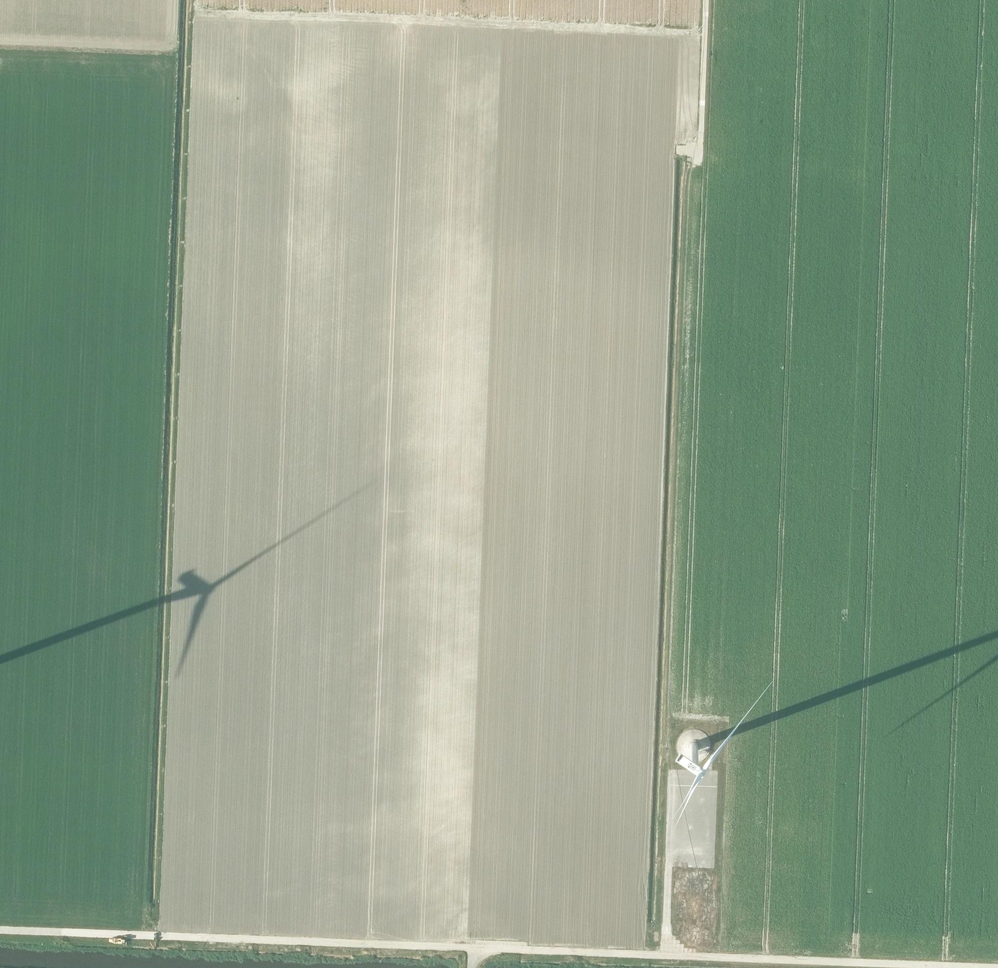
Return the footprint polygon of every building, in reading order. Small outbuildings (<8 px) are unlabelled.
[(688,744),(688,745),(688,746),(688,747),(688,748),(689,748),(689,749),(690,749),(690,750),(691,750),(692,750),(693,751),(694,751),(695,751),(695,750),(696,750),(697,750),(698,749),(699,748),(699,747),(699,746),(700,746),(700,745),(700,744),(699,743),(699,742),(699,741),(698,741),(698,740),(697,740),(697,739),(696,739),(695,739),(694,739),(693,739),(692,739),(691,739),(690,740),(689,740),(689,741),(688,742),(688,743),(688,744)]
